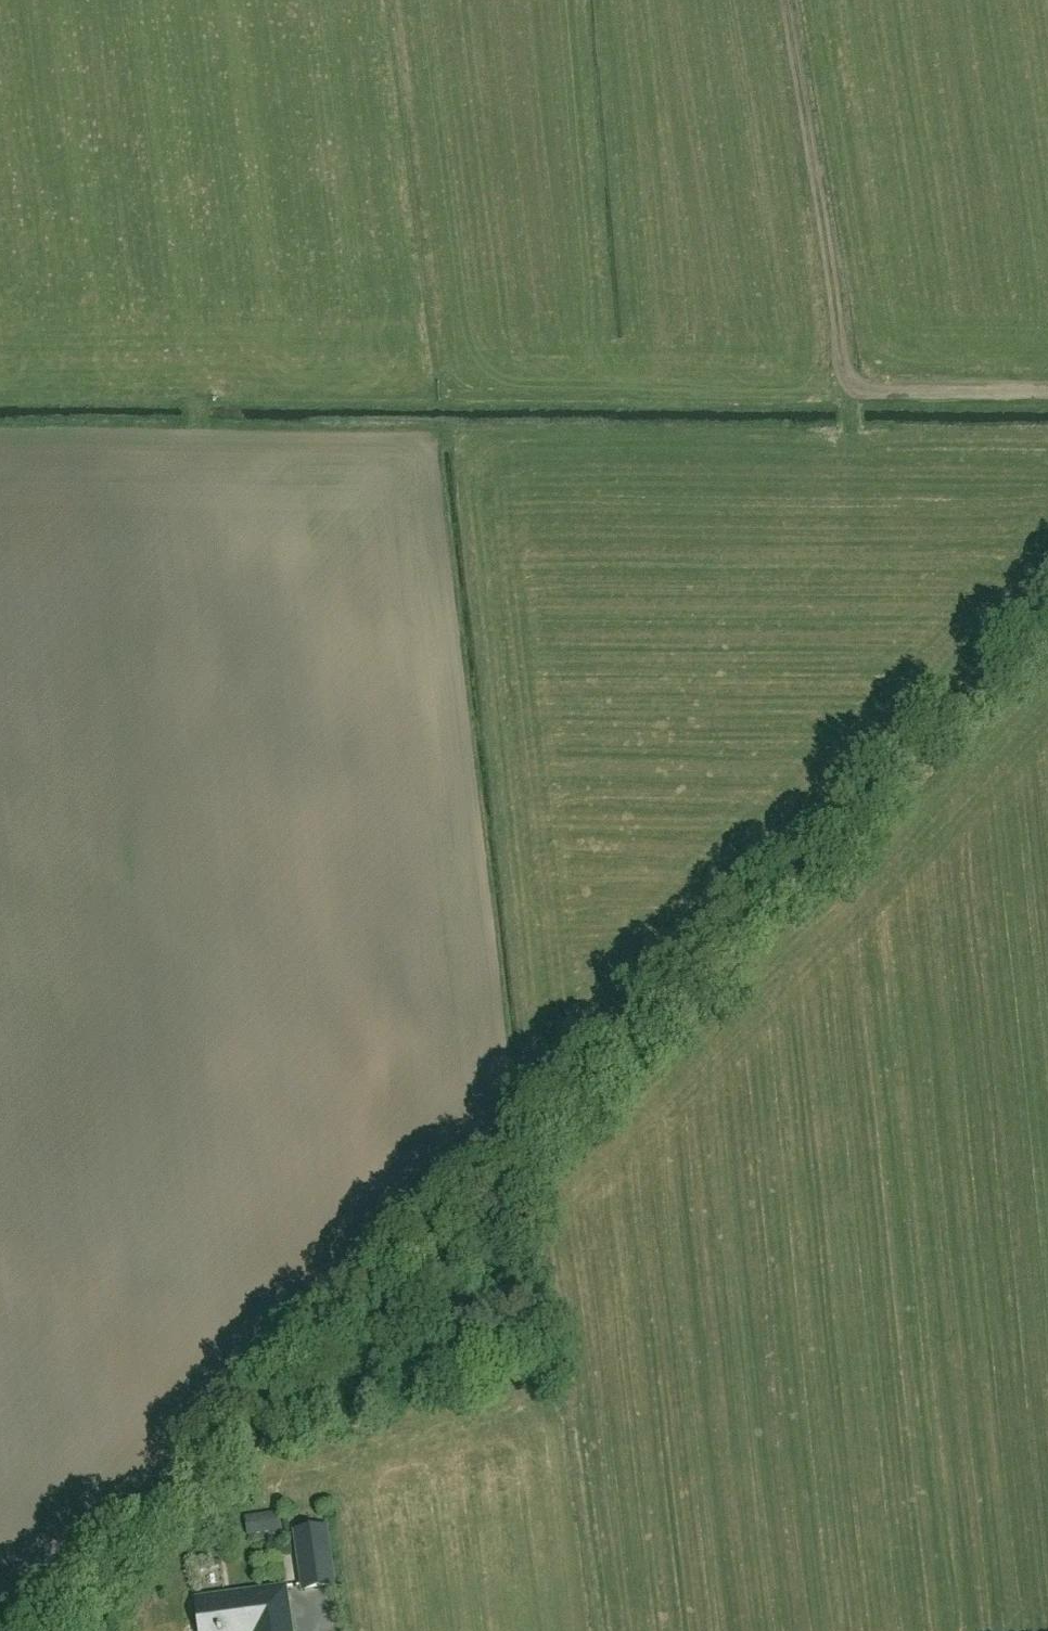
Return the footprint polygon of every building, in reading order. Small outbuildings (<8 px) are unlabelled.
[(296,1532),(301,1570),(332,1566),(326,1528),(296,1532)] [(197,1600),(201,1630),(234,1630),(234,1625),(251,1623),(252,1630),(292,1630),(286,1588),(197,1600)]
